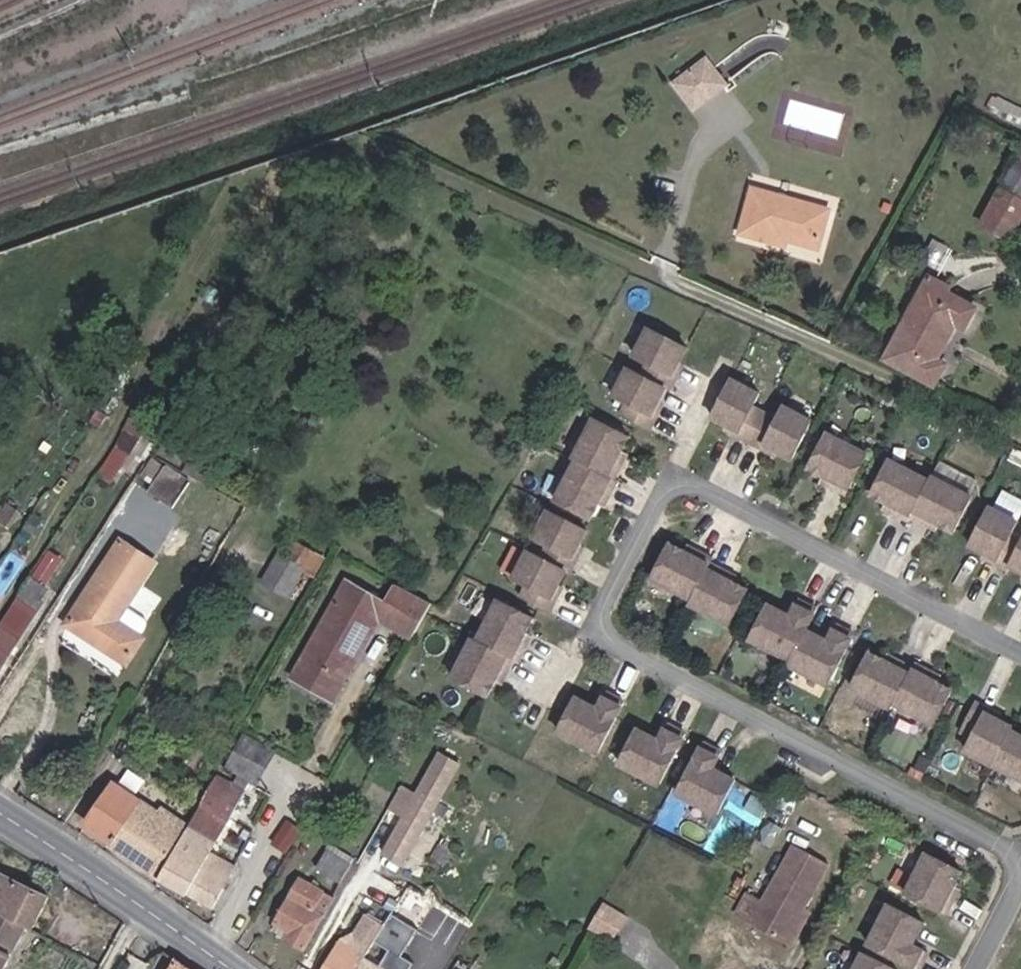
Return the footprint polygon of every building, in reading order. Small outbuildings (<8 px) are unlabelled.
[(672,81),(694,110),(729,83),(707,54),(672,81)] [(966,255),(995,269),(1020,221),(1020,158),(1006,186),(1004,184),(966,255)] [(781,239),(788,241),(820,249),(830,213),(754,193),(743,235),(780,245),(781,239)] [(787,247),(788,241),(781,239),(780,245),(787,247)] [(933,277),(930,283),(950,294),(954,288),(933,277)] [(950,294),(930,283),(888,359),(936,386),(948,365),(939,361),(957,326),(965,331),(977,308),(950,294)] [(683,342),(643,322),(629,350),(647,359),(641,371),(668,385),(674,372),(669,369),(675,357),(683,342)] [(674,372),(681,360),(675,357),(669,369),(674,372)] [(662,383),(623,363),(609,390),(626,399),(620,411),(648,425),(654,412),(649,409),(655,397),(662,383)] [(161,375),(132,424),(145,431),(152,436),(181,386),(161,375)] [(752,440),(765,412),(753,406),(762,388),(734,375),(714,415),(729,422),(741,428),(738,433),(752,440)] [(654,412),(660,400),(655,397),(649,409),(654,412)] [(794,455),(814,415),(787,401),(778,418),(765,412),(752,440),(765,447),(768,441),(780,447),(794,455)] [(111,412),(101,405),(92,418),(102,425),(111,412)] [(631,436),(595,418),(575,458),(578,460),(586,464),(616,479),(623,465),(618,462),(624,450),(631,436)] [(132,424),(127,421),(120,434),(113,446),(129,456),(145,431),(132,424)] [(741,428),(729,422),(726,427),(738,433),(741,428)] [(831,430),(813,464),(827,472),(839,478),(837,484),(849,490),(870,450),(831,430)] [(777,453),(780,447),(768,441),(765,447),(777,453)] [(146,459),(154,447),(148,443),(141,455),(146,459)] [(129,456),(113,446),(95,474),(112,483),(129,456)] [(623,465),(629,453),(624,450),(618,462),(623,465)] [(149,488),(174,504),(190,478),(166,463),(165,464),(152,456),(141,474),(153,482),(149,488)] [(892,456),(874,491),(889,498),(901,504),(898,509),(911,516),(913,512),(931,475),(892,456)] [(594,516),(601,502),(607,490),(613,492),(619,480),(586,464),(578,460),(559,499),(594,516)] [(941,519),(956,526),(973,491),(933,471),(931,475),(913,512),(926,518),(929,513),(941,519)] [(837,484),(839,478),(827,472),(825,478),(837,484)] [(607,504),(613,492),(607,490),(601,502),(607,504)] [(901,504),(889,498),(886,503),(898,509),(901,504)] [(994,499),(974,538),(989,546),(1001,552),(998,557),(1011,564),(1014,559),(1020,545),(1020,534),(1013,530),(1020,513),(1020,512),(994,499)] [(586,526),(547,506),(533,534),(550,542),(544,555),(566,567),(571,569),(578,556),(573,553),(579,541),(586,526)] [(938,524),(941,519),(929,513),(926,518),(938,524)] [(0,514),(0,534),(10,520),(0,514)] [(147,618),(126,605),(153,562),(119,541),(67,621),(72,625),(89,636),(104,645),(121,656),(127,660),(142,637),(139,635),(146,626),(147,618)] [(579,541),(573,553),(578,556),(584,544),(579,541)] [(714,560),(716,555),(704,549),(701,555),(689,549),(674,541),(657,577),(695,596),(714,560)] [(304,570),(314,551),(298,543),(288,558),(279,553),(265,581),(289,595),(304,570)] [(701,555),(704,549),(692,543),(689,549),(701,555)] [(526,546),(512,574),(530,583),(523,596),(551,609),(558,596),(553,593),(559,581),(566,567),(544,555),(526,546)] [(998,557),(1001,552),(989,546),(986,552),(998,557)] [(323,557),(314,551),(304,570),(313,575),(323,557)] [(732,620),(750,585),(736,577),(724,571),(726,566),(714,560),(695,596),(693,600),(732,620)] [(736,577),(738,572),(726,566),(724,571),(736,577)] [(0,622),(0,666),(38,608),(36,607),(47,588),(29,577),(0,622)] [(558,596),(564,584),(559,581),(553,593),(558,596)] [(411,638),(432,601),(398,583),(386,604),(347,582),(294,677),(334,700),(379,620),(411,638)] [(795,613),(773,602),(759,632),(800,651),(811,627),(821,606),(803,597),(795,613)] [(483,638),(498,645),(514,653),(524,658),(530,646),(524,643),(530,631),(538,616),(503,599),(483,638)] [(836,675),(858,630),(840,622),(833,637),(811,627),(800,651),(797,656),(836,675)] [(89,636),(72,625),(61,641),(78,653),(89,636)] [(530,646),(536,633),(530,631),(524,643),(530,646)] [(478,635),(459,674),(499,695),(506,682),(500,680),(506,668),(514,653),(498,645),(483,638),(478,635)] [(104,645),(89,636),(78,653),(93,662),(104,645)] [(121,656),(104,645),(93,662),(111,673),(121,656)] [(899,699),(917,663),(905,656),(902,662),(890,656),(875,648),(858,684),(897,703),(899,699)] [(902,662),(905,656),(893,650),(890,656),(902,662)] [(932,665),(920,658),(917,663),(899,699),(938,718),(956,684),(941,676),(929,670),(932,665)] [(941,676),(944,671),(932,665),(929,670),(941,676)] [(506,682),(512,670),(506,668),(500,680),(506,682)] [(585,697),(567,733),(606,752),(631,702),(614,693),(606,708),(585,697)] [(994,700),(980,694),(967,722),(979,728),(971,746),(999,759),(1013,729),(1018,719),(1003,712),(991,706),(994,700)] [(1003,712),(1006,706),(994,700),(991,706),(1003,712)] [(645,728),(627,763),(666,783),(691,732),(674,723),(667,739),(645,728)] [(1013,729),(999,759),(1020,770),(1020,733),(1013,729)] [(275,752),(245,735),(227,767),(258,782),(275,752)] [(723,811),(740,776),(718,765),(726,750),(709,741),(684,792),(723,811)] [(409,867),(459,759),(436,748),(417,789),(401,782),(389,808),(399,813),(380,854),(409,867)] [(188,825),(159,877),(212,906),(234,865),(210,851),(248,783),(237,777),(234,783),(216,774),(188,825)] [(110,784),(97,804),(125,821),(138,801),(110,784)] [(110,843),(159,877),(188,825),(162,808),(160,811),(139,799),(138,801),(125,821),(97,804),(85,824),(111,841),(110,843)] [(302,828),(288,819),(272,842),(286,853),(302,828)] [(443,863),(455,846),(443,838),(432,856),(443,863)] [(752,894),(740,916),(788,941),(806,908),(830,863),(797,845),(767,902),(752,894)] [(960,881),(968,866),(931,848),(911,888),(953,909),(960,895),(955,893),(960,881)] [(351,862),(329,849),(317,868),(340,881),(351,862)] [(411,875),(396,866),(388,878),(386,877),(377,893),(395,902),(411,875)] [(308,872),(305,878),(325,890),(329,883),(315,874),(314,876),(308,872)] [(24,924),(31,927),(46,896),(2,873),(0,878),(0,910),(24,924)] [(303,877),(277,923),(291,931),(287,937),(306,947),(324,915),(314,909),(325,890),(305,878),(303,877)] [(960,895),(966,883),(960,881),(955,893),(960,895)] [(613,938),(626,916),(603,902),(590,924),(613,938)] [(918,941),(928,918),(899,904),(880,944),(925,965),(933,947),(918,941)] [(806,908),(788,941),(794,944),(811,911),(806,908)] [(24,924),(0,910),(0,968),(24,924)] [(375,940),(384,926),(364,913),(351,935),(340,941),(323,968),(358,968),(375,940)] [(291,931),(277,923),(273,929),(287,937),(291,931)] [(375,940),(358,968),(409,968),(413,963),(375,940)] [(904,967),(874,952),(866,968),(903,968),(904,967)] [(173,959),(167,968),(185,968),(173,959)]
